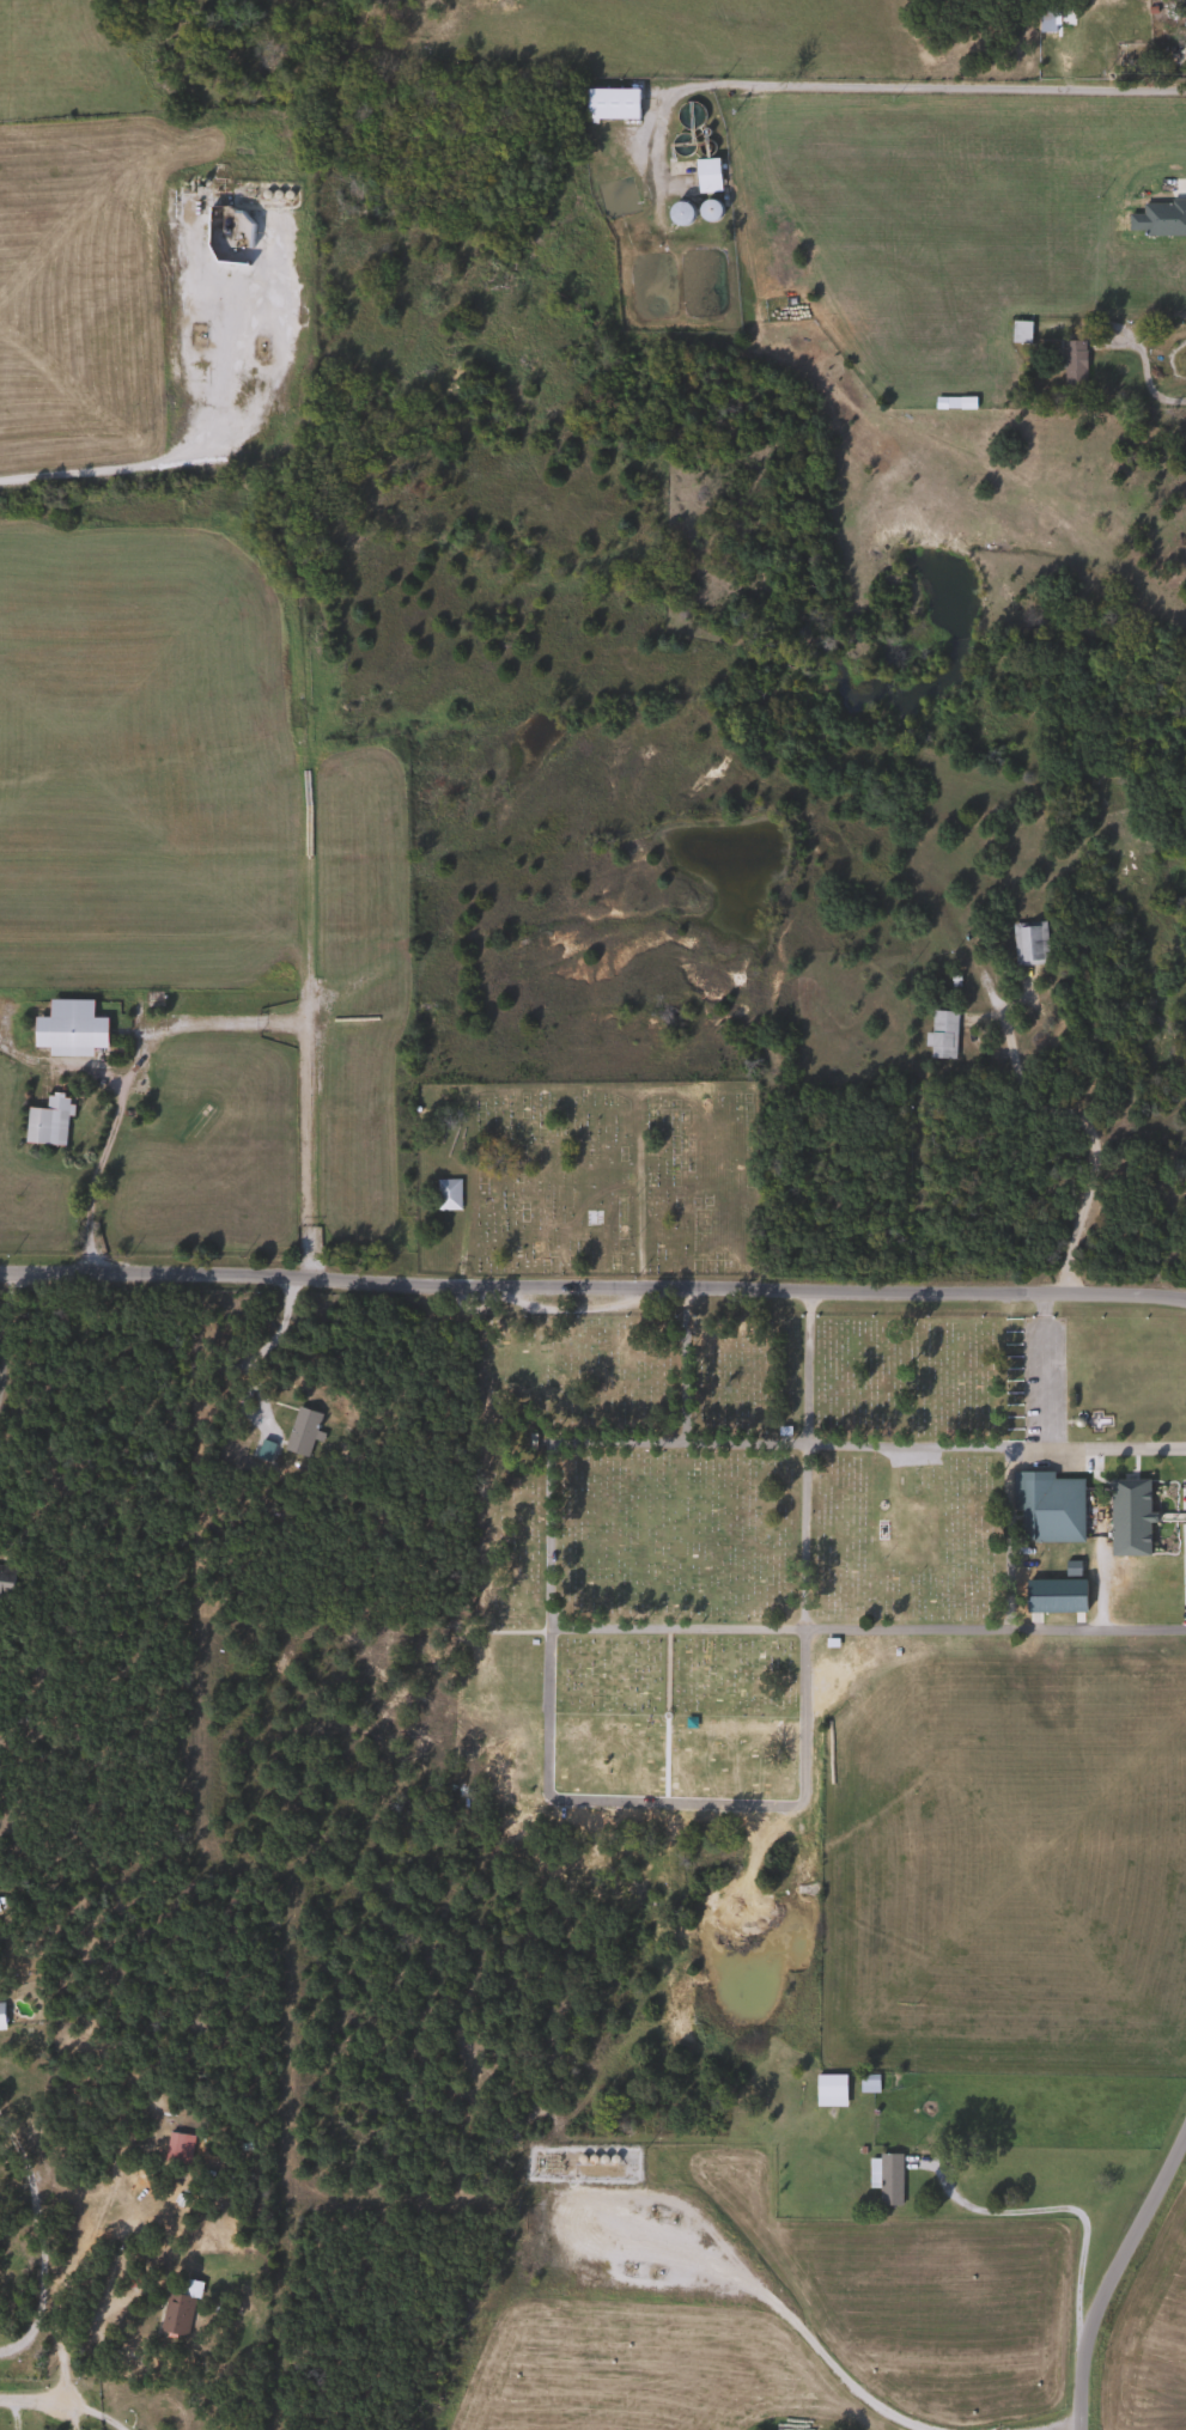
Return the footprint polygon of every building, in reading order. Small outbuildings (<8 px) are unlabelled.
[(1181,1),(1181,0),(1185,0),(1185,31),(1178,31),(1178,1),(1181,1)] [(1035,32),(1035,8),(1051,8),(1051,32),(1035,32)] [(634,120),(583,120),(583,90),(634,90),(634,120)] [(714,179),(694,179),(694,160),(714,160),(714,179)] [(691,219),(673,229),(662,211),(680,201),(691,219)] [(698,221),(697,203),(713,202),(714,220),(698,221)] [(244,266),(202,264),(203,208),(244,209),(244,266)] [(1027,322),(1027,343),(1008,343),(1008,322),(1027,322)] [(1059,386),(1059,340),(1082,340),(1082,386),(1059,386)] [(1045,963),(1011,966),(1008,922),(1042,920),(1045,963)] [(45,1054),(45,1046),(30,1046),(31,1016),(45,1017),(47,998),(89,999),(89,1016),(103,1017),(103,1047),(89,1047),(89,1054),(45,1054)] [(953,1010),(953,1058),(925,1058),(925,1010),(953,1010)] [(22,1143),(24,1107),(43,1108),(44,1094),(67,1095),(62,1145),(22,1143)] [(432,1180),(456,1180),(456,1211),(432,1211),(432,1180)] [(534,1448),(522,1448),(521,1435),(534,1433),(534,1448)] [(1011,1541),(1011,1470),(1050,1470),(1050,1478),(1079,1478),(1079,1541),(1011,1541)] [(8,1598),(0,1598),(0,1565),(12,1566),(8,1598)] [(856,2093),(856,2076),(875,2076),(875,2093),(856,2093)] [(185,2166),(159,2161),(164,2132),(190,2137),(185,2166)] [(592,2152),(614,2152),(614,2162),(592,2162),(592,2152)] [(182,2337),(156,2331),(166,2291),(191,2298),(182,2337)]
